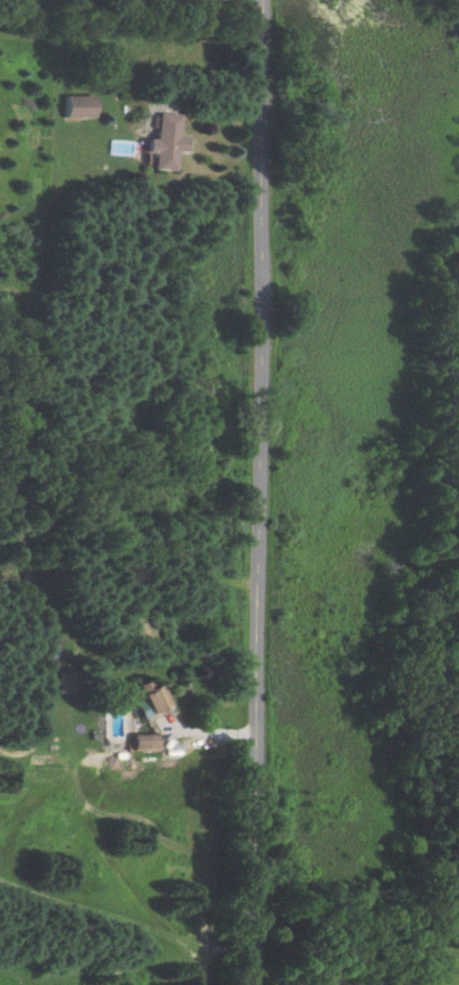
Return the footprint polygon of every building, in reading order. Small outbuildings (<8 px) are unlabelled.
[(94,118),(94,95),(62,95),(62,118),(94,118)] [(174,138),(175,114),(153,114),(152,139),(145,138),(144,153),(151,153),(151,170),(172,171),(172,152),(181,152),(181,138),(174,138)] [(133,687),(139,700),(133,703),(141,721),(170,708),(159,683),(149,687),(146,680),(133,687)] [(130,734),(130,751),(155,751),(155,734),(130,734)]
